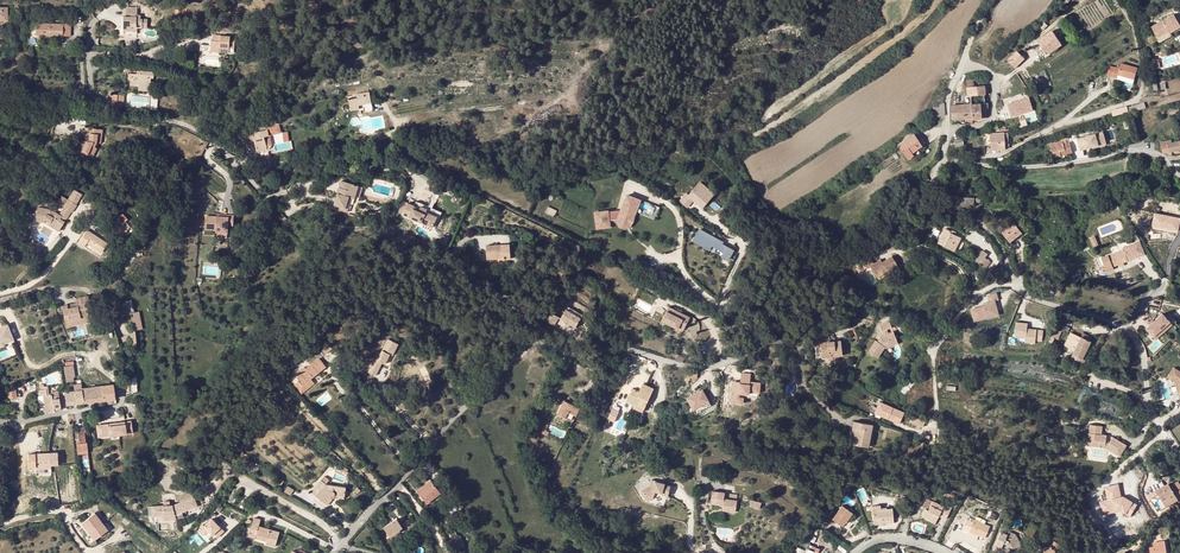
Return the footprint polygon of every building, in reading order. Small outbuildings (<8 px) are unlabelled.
[(123,26),(123,27),(131,27),(131,24),(137,24),(137,27),(140,28),(140,24),(147,24),(147,19),(140,19),(140,15),(136,15),(136,16),(131,16),(123,16),(123,26)] [(1158,40),(1169,35),(1170,36),(1179,31),(1179,28),(1174,17),(1151,29),(1158,40)] [(70,36),(71,21),(63,21),(63,24),(36,23),(36,34),(70,36)] [(1052,32),(1038,42),(1047,55),(1061,45),(1052,32)] [(230,36),(221,35),(220,41),(216,41),(215,41),(215,46),(213,45),(213,51),(234,52),(235,40),(230,40),(230,36)] [(1016,52),(1008,60),(1009,63),(1018,55),(1016,52)] [(1018,55),(1009,63),(1013,68),(1016,65),(1017,66),(1023,61),(1018,55)] [(1120,68),(1109,65),(1107,76),(1117,78),(1118,75),(1134,79),(1137,68),(1121,64),(1120,68)] [(151,77),(153,77),(154,72),(137,70),(137,68),(127,67),(126,73),(128,73),(128,78),(130,78),(129,84),(136,85),(136,83),(139,83),(138,86),(150,87),(151,77)] [(967,87),(983,86),(983,78),(966,80),(967,87)] [(1031,88),(1036,85),(1031,78),(1027,81),(1031,88)] [(971,104),(980,103),(985,103),(983,86),(967,87),(968,96),(971,96),(971,104)] [(359,106),(360,109),(361,108),(361,110),(364,109),(364,112),(373,110),(370,92),(349,96),(350,108),(359,106)] [(109,94),(108,104),(116,105),(117,98),(123,99),(123,95),(109,94)] [(980,103),(971,104),(973,119),(986,118),(986,109),(980,109),(980,103)] [(973,119),(971,104),(964,105),(965,119),(973,119)] [(965,119),(964,105),(951,106),(952,120),(965,119)] [(1025,106),(1007,110),(1010,121),(1027,117),(1025,106)] [(929,118),(944,116),(944,107),(938,107),(933,108),(933,113),(929,114),(929,118)] [(1112,117),(1128,112),(1127,107),(1111,112),(1112,117)] [(1163,117),(1171,115),(1171,114),(1169,109),(1161,110),(1163,117)] [(927,122),(915,129),(917,132),(929,124),(927,122)] [(265,136),(268,135),(269,135),(268,129),(253,132),(253,133),(242,135),(244,140),(265,136)] [(102,134),(90,133),(89,142),(87,141),(82,152),(93,157),(97,148),(94,147),(96,143),(101,144),(102,134)] [(990,134),(991,145),(998,145),(998,149),(1005,149),(1004,144),(1004,136),(1004,133),(990,134)] [(1102,133),(1082,138),(1086,151),(1106,145),(1102,133)] [(913,134),(898,144),(908,159),(913,155),(912,153),(917,149),(921,146),(913,134)] [(266,145),(265,136),(244,140),(244,143),(254,140),(257,151),(267,149),(266,145)] [(1164,154),(1179,150),(1179,141),(1172,143),(1171,140),(1161,142),(1164,154)] [(85,141),(82,141),(78,150),(82,152),(87,141),(85,141)] [(1062,141),(1049,144),(1053,158),(1061,156),(1060,152),(1068,149),(1066,144),(1063,145),(1062,141)] [(920,154),(917,149),(912,153),(913,155),(908,159),(909,161),(920,154)] [(170,165),(157,154),(155,157),(161,162),(157,166),(163,172),(170,165)] [(860,166),(863,170),(875,163),(872,158),(860,166)] [(859,169),(851,176),(852,178),(856,175),(856,176),(862,172),(859,169)] [(698,179),(679,201),(688,208),(694,201),(702,208),(714,193),(698,179)] [(352,196),(355,183),(342,180),(336,198),(340,199),(338,205),(341,206),(340,209),(348,211),(352,202),(349,201),(350,196),(352,196)] [(360,184),(355,183),(352,196),(356,197),(360,184)] [(66,218),(67,219),(72,211),(83,195),(74,189),(63,205),(64,206),(59,214),(56,212),(52,216),(49,214),(51,209),(39,205),(36,216),(40,217),(39,220),(44,221),(46,219),(48,221),(48,224),(52,227),(55,223),(61,227),(66,218)] [(628,195),(625,203),(634,206),(626,224),(618,221),(620,226),(625,228),(631,226),(641,200),(628,195)] [(641,199),(638,208),(656,215),(660,206),(641,199)] [(608,211),(596,213),(598,228),(610,227),(609,219),(619,218),(618,221),(626,224),(634,206),(625,203),(621,211),(608,213),(608,211)] [(431,232),(436,221),(425,216),(426,214),(420,210),(418,214),(413,211),(414,209),(408,206),(408,207),(401,204),(397,213),(403,216),(403,218),(431,232)] [(1152,226),(1178,232),(1179,225),(1179,217),(1155,211),(1152,226)] [(115,222),(110,227),(120,236),(127,229),(123,225),(124,224),(122,222),(126,218),(121,213),(114,221),(115,222)] [(216,231),(228,232),(229,216),(207,215),(206,229),(217,229),(216,231)] [(1021,232),(1014,223),(1002,232),(1010,242),(1013,239),(1014,239),(1013,238),(1021,232)] [(698,227),(691,241),(714,252),(716,248),(723,251),(721,257),(728,260),(734,249),(722,242),(723,240),(698,227)] [(951,243),(955,235),(951,233),(951,232),(946,229),(939,243),(948,247),(951,242),(951,243)] [(87,230),(78,243),(84,246),(87,243),(101,252),(107,243),(87,230)] [(1014,239),(1013,239),(1015,241),(1023,234),(1021,232),(1013,238),(1014,239)] [(1090,238),(1093,247),(1098,245),(1095,236),(1090,238)] [(510,244),(486,246),(487,259),(504,258),(504,259),(511,259),(510,244)] [(1134,244),(1127,247),(1132,258),(1139,255),(1134,244)] [(1132,258),(1127,247),(1124,248),(1124,249),(1128,259),(1132,258)] [(1124,249),(1109,255),(1114,267),(1119,264),(1129,261),(1128,259),(1124,249)] [(983,251),(980,255),(976,260),(981,264),(985,258),(988,254),(983,251)] [(1114,267),(1109,255),(1102,258),(1107,271),(1114,269),(1114,267)] [(888,271),(898,265),(892,256),(883,261),(881,259),(874,263),(871,258),(864,263),(865,264),(862,265),(864,269),(871,265),(876,276),(887,269),(888,271)] [(990,262),(985,258),(981,264),(986,267),(990,262)] [(887,269),(876,276),(877,278),(888,271),(887,269)] [(658,276),(659,276),(666,280),(669,274),(664,271),(663,272),(662,271),(660,270),(658,276)] [(995,294),(986,296),(988,302),(985,303),(986,306),(970,310),(974,321),(986,318),(985,315),(996,312),(993,301),(997,300),(995,294)] [(80,318),(80,315),(92,312),(88,296),(76,298),(77,304),(77,306),(68,308),(67,306),(67,305),(62,306),(64,316),(67,315),(69,321),(80,318)] [(126,313),(134,311),(131,299),(123,301),(126,313)] [(570,306),(562,318),(577,328),(584,315),(570,306)] [(691,320),(670,309),(663,323),(679,332),(683,323),(688,325),(691,320)] [(80,318),(81,321),(93,318),(92,312),(80,315),(80,318)] [(142,330),(138,312),(132,313),(133,317),(131,317),(134,331),(142,330)] [(553,313),(548,321),(555,325),(560,317),(553,313)] [(1163,313),(1146,328),(1150,333),(1148,335),(1154,342),(1176,322),(1170,315),(1167,318),(1163,313)] [(1028,320),(1016,319),(1015,333),(1026,335),(1025,339),(1035,340),(1036,337),(1042,338),(1043,327),(1029,326),(1029,327),(1027,327),(1028,320)] [(889,321),(879,325),(881,331),(891,327),(889,321)] [(5,339),(6,341),(15,338),(9,323),(0,327),(1,328),(0,329),(0,341),(5,339)] [(683,334),(688,325),(683,323),(679,332),(683,334)] [(891,346),(898,343),(891,327),(881,331),(883,335),(881,336),(877,341),(875,340),(868,352),(877,358),(885,347),(886,351),(892,348),(891,346)] [(1055,328),(1051,337),(1056,338),(1058,339),(1061,331),(1055,328)] [(1064,345),(1069,348),(1075,334),(1070,332),(1069,334),(1066,340),(1064,345)] [(1080,337),(1075,334),(1069,348),(1074,350),(1070,359),(1075,361),(1077,356),(1082,358),(1090,341),(1081,336),(1080,337)] [(392,354),(397,343),(385,337),(378,351),(376,350),(366,373),(376,377),(382,363),(384,363),(388,353),(392,354)] [(1058,342),(1064,345),(1066,340),(1060,337),(1058,342)] [(840,341),(835,341),(821,343),(822,356),(830,355),(830,351),(836,351),(837,356),(843,356),(841,340),(840,341)] [(325,346),(329,351),(333,349),(328,342),(323,346),(324,347),(325,346)] [(325,346),(324,347),(323,346),(314,353),(319,360),(329,351),(325,346)] [(303,385),(318,374),(323,370),(316,361),(306,369),(306,368),(301,372),(302,373),(297,377),(300,380),(299,380),(303,385)] [(73,377),(74,377),(73,367),(64,368),(65,378),(73,377)] [(1169,377),(1176,382),(1178,393),(1179,393),(1179,394),(1179,371),(1175,368),(1169,377)] [(740,382),(736,381),(736,385),(731,385),(730,398),(738,399),(739,393),(748,394),(748,391),(759,393),(760,383),(749,382),(750,374),(741,373),(740,382)] [(321,377),(318,374),(303,385),(299,380),(296,383),(303,392),(321,377)] [(1091,382),(1086,379),(1083,385),(1089,388),(1091,382)] [(635,404),(644,384),(643,383),(639,391),(633,389),(627,401),(635,404)] [(103,400),(116,398),(113,384),(101,386),(103,400)] [(654,389),(644,384),(635,404),(636,405),(644,409),(654,389)] [(82,389),(82,390),(84,403),(103,400),(101,386),(82,389)] [(60,406),(53,407),(52,394),(47,395),(47,389),(40,390),(41,396),(43,396),(45,407),(45,411),(61,409),(60,406)] [(702,389),(687,398),(693,409),(708,400),(702,389)] [(7,391),(8,400),(17,399),(16,390),(7,391)] [(76,404),(84,403),(82,390),(75,391),(76,404)] [(66,405),(76,404),(75,391),(64,392),(66,405)] [(53,407),(60,406),(59,394),(52,394),(53,407)] [(571,420),(578,407),(564,400),(558,414),(571,420)] [(899,423),(904,412),(879,401),(874,412),(882,416),(883,414),(885,415),(885,417),(899,423)] [(580,408),(578,407),(571,420),(573,421),(580,408)] [(611,408),(607,420),(614,422),(619,410),(611,408)] [(910,422),(923,426),(925,420),(912,415),(910,422)] [(131,420),(96,423),(97,436),(132,434),(131,420)] [(873,424),(854,421),(853,427),(858,428),(855,445),(869,448),(873,424)] [(1101,424),(1089,422),(1088,431),(1093,431),(1091,444),(1103,446),(1119,455),(1125,443),(1111,435),(1107,442),(1104,440),(1105,433),(1099,432),(1101,424)] [(84,431),(86,431),(85,427),(79,428),(80,432),(78,432),(79,443),(76,443),(77,453),(82,452),(82,450),(87,450),(87,442),(85,442),(84,431)] [(28,454),(29,469),(36,469),(36,467),(45,466),(45,468),(51,468),(50,453),(28,454)] [(325,476),(312,493),(328,506),(333,499),(338,498),(344,499),(346,488),(326,484),(330,480),(325,476)] [(427,503),(434,498),(432,495),(438,489),(431,479),(417,491),(427,503)] [(667,496),(670,487),(663,485),(664,484),(655,482),(655,481),(651,480),(649,486),(641,491),(645,499),(654,493),(655,492),(661,493),(661,495),(667,496)] [(1179,497),(1179,484),(1178,481),(1170,486),(1177,497),(1179,495),(1179,497)] [(1170,486),(1169,483),(1149,495),(1158,511),(1178,499),(1177,497),(1170,486)] [(1109,499),(1101,501),(1103,513),(1134,507),(1132,497),(1120,499),(1117,484),(1106,486),(1109,499)] [(288,485),(284,490),(290,494),(294,489),(288,485)] [(441,492),(438,489),(432,495),(434,498),(441,492)] [(726,493),(713,491),(711,503),(722,505),(723,507),(723,510),(736,512),(738,501),(725,498),(726,493)] [(154,506),(155,515),(165,515),(177,515),(199,506),(196,497),(175,505),(172,505),(165,505),(154,506)] [(943,506),(927,498),(923,508),(926,510),(923,515),(936,522),(939,516),(943,506)] [(762,503),(751,499),(749,505),(760,509),(762,503)] [(946,508),(942,517),(946,519),(952,507),(948,505),(946,508)] [(843,506),(833,519),(843,527),(853,513),(843,506)] [(459,507),(452,515),(454,519),(463,515),(459,507)] [(881,510),(873,511),(874,522),(875,524),(894,522),(893,509),(881,510)] [(84,515),(74,528),(90,542),(101,529),(84,515)] [(936,522),(923,515),(922,518),(935,524),(936,522)] [(398,518),(384,527),(389,536),(400,529),(403,527),(398,518)] [(260,522),(254,519),(249,536),(255,538),(256,534),(268,537),(267,541),(266,543),(276,546),(280,532),(259,526),(260,522)] [(990,526),(974,520),(969,531),(970,531),(979,535),(985,538),(990,526)] [(203,535),(205,533),(210,539),(213,536),(217,540),(225,533),(221,529),(220,530),(212,521),(200,532),(203,535)] [(401,531),(400,529),(389,536),(390,537),(401,531)] [(979,535),(970,531),(968,536),(977,539),(979,535)] [(993,550),(1000,552),(1001,548),(1005,550),(1004,552),(1007,552),(1010,552),(1012,548),(1017,550),(1021,548),(1018,543),(1020,542),(1015,534),(1008,531),(1007,534),(1001,532),(993,550)] [(457,534),(454,535),(458,544),(463,542),(461,535),(459,536),(458,534),(457,534)] [(1153,542),(1154,546),(1150,547),(1151,552),(1150,552),(1157,552),(1161,551),(1161,552),(1167,552),(1164,540),(1153,542)] [(811,545),(807,552),(819,552),(820,549),(811,545)]
